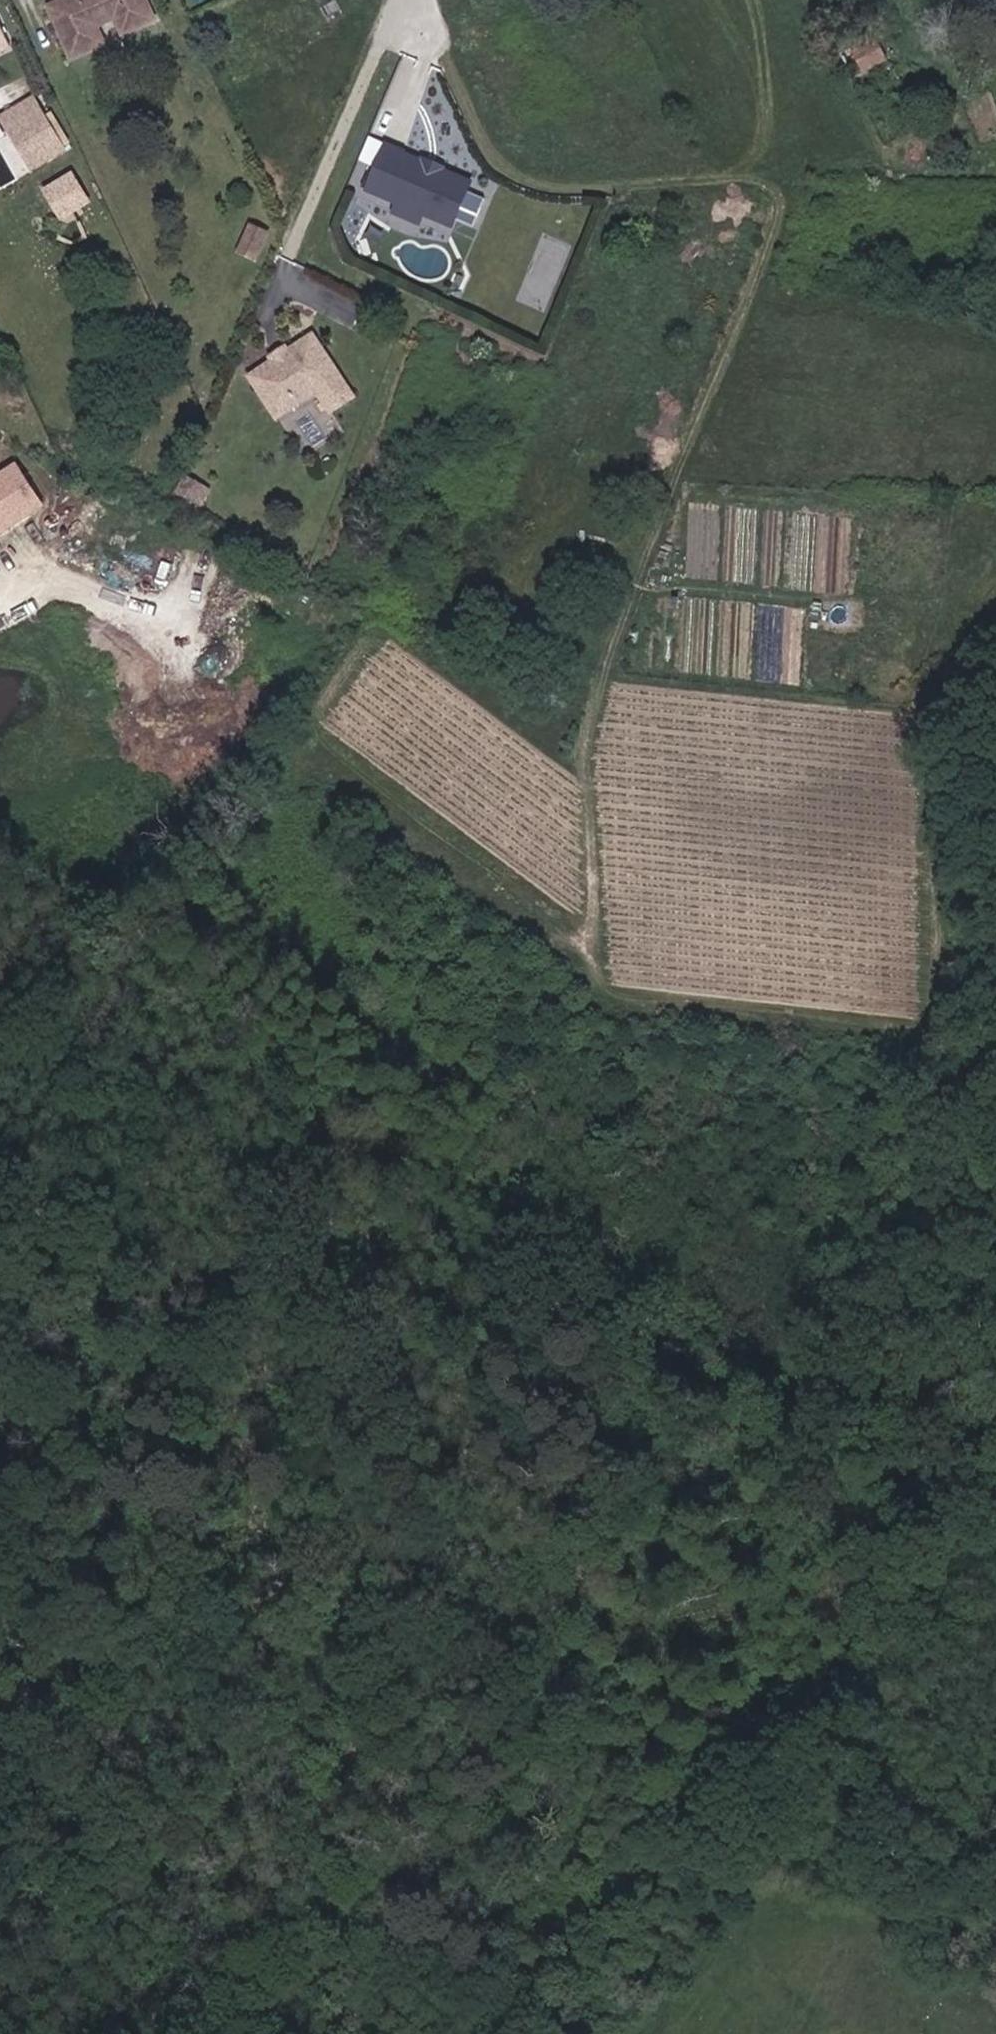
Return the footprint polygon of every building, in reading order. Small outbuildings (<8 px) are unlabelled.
[(114,20),(122,36),(155,21),(146,0),(63,0),(48,7),(72,59),(91,50),(84,34),(98,28),(114,20)] [(334,0),(319,0),(331,21),(342,15),(334,0)] [(10,46),(0,25),(0,50),(10,46)] [(105,43),(98,28),(84,34),(91,50),(105,43)] [(6,128),(38,108),(33,99),(1,119),(6,128)] [(65,151),(38,108),(6,128),(26,160),(53,143),(59,154),(65,151)] [(32,170),(59,154),(53,143),(26,160),(32,170)] [(392,175),(401,154),(402,151),(387,146),(377,169),(392,175)] [(470,183),(442,171),(441,170),(437,172),(424,166),(423,163),(422,163),(401,154),(392,175),(377,169),(372,167),(363,189),(397,202),(404,199),(423,207),(426,214),(453,225),(470,183)] [(443,169),(423,160),(422,163),(423,163),(424,166),(437,172),(441,170),(442,171),(443,169)] [(85,201),(80,191),(58,200),(64,212),(85,201)] [(423,207),(404,199),(397,202),(426,214),(423,207)] [(426,214),(397,202),(393,213),(422,225),(426,214)] [(255,261),(267,234),(250,227),(239,253),(255,261)] [(352,398),(313,337),(289,352),(288,353),(286,359),(281,362),(276,361),(274,362),(251,377),(272,409),(288,398),(296,400),(315,388),(317,391),(331,412),(352,398)] [(286,359),(288,353),(289,352),(286,348),(271,358),(274,362),(276,361),(281,362),(286,359)] [(277,417),(317,391),(315,388),(296,400),(288,398),(272,409),(277,417)] [(39,503),(15,465),(0,474),(0,528),(39,503)] [(211,491),(186,477),(177,492),(202,507),(211,491)]
